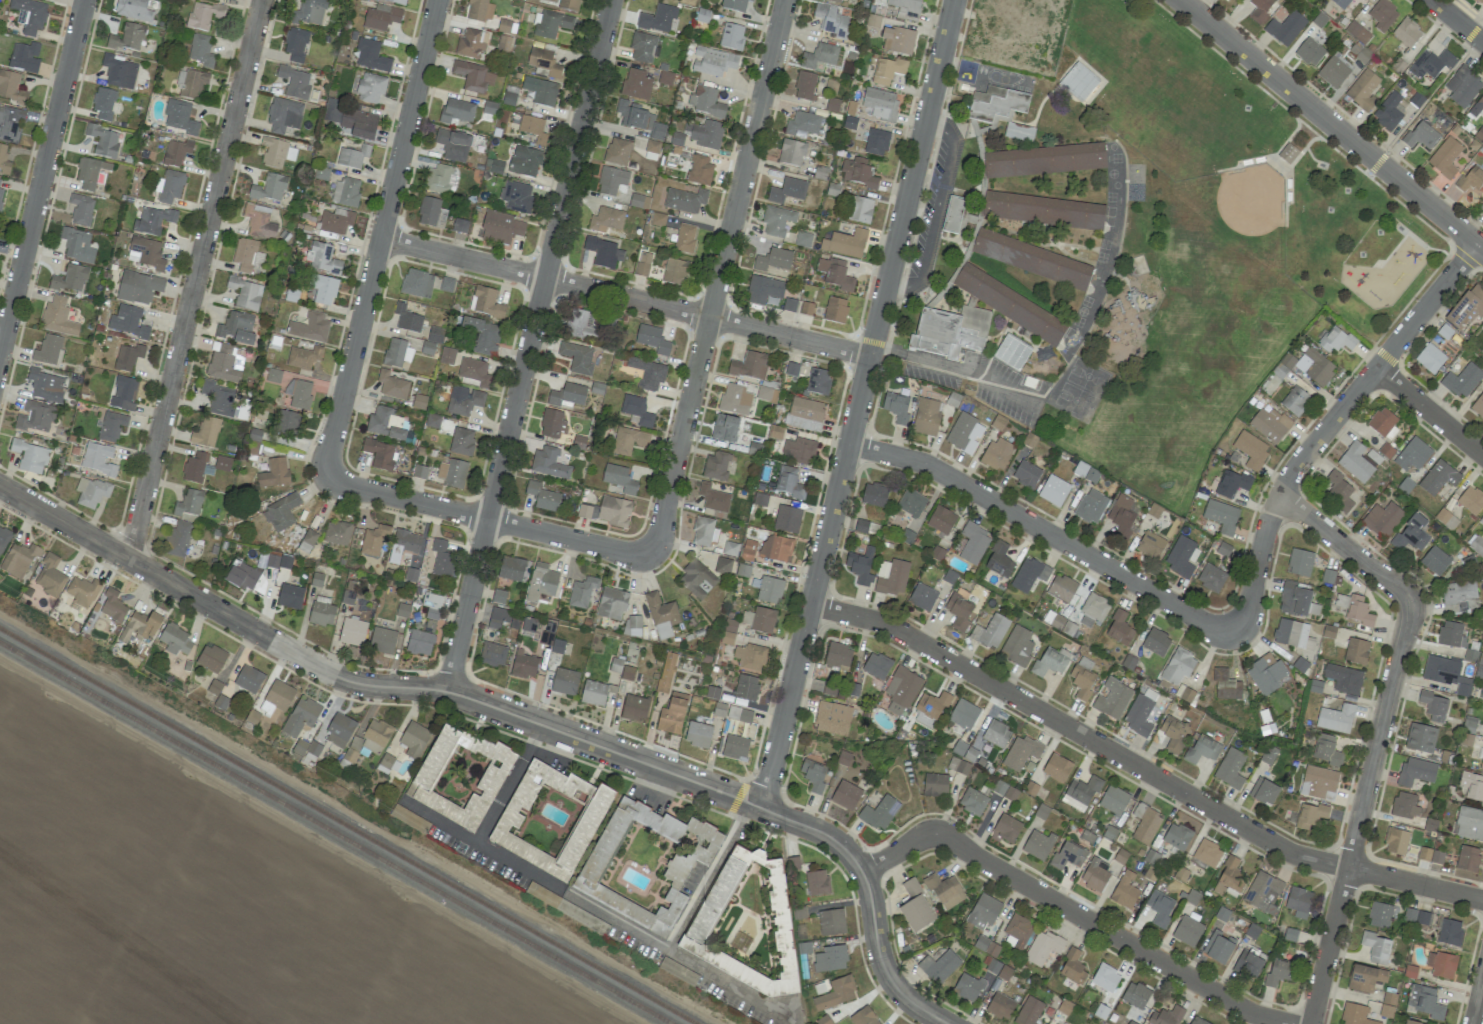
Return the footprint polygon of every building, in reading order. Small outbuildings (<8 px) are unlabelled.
[(36,29),(43,30),(47,3),(30,0),(10,0),(8,8),(18,10),(16,23),(23,24),(21,35),(35,38),(36,29)] [(113,15),(151,23),(153,12),(146,10),(148,0),(116,0),(113,15)] [(321,26),(327,1),(325,0),(301,0),(298,11),(293,10),(290,23),(298,25),(299,21),(321,26)] [(488,0),(469,0),(465,17),(490,23),(494,5),(488,3),(488,0)] [(557,8),(576,12),(579,0),(559,0),(557,8)] [(753,0),(723,0),(721,8),(744,13),(747,1),(753,2),(753,0)] [(898,7),(896,17),(917,21),(921,0),(887,0),(886,5),(898,7)] [(1248,16),(1259,26),(1278,4),(1274,0),(1247,0),(1256,8),(1248,16)] [(1342,10),(1350,0),(1330,0),(1342,10)] [(1384,0),(1378,0),(1367,14),(1377,22),(1374,27),(1383,34),(1400,12),(1384,0)] [(208,30),(209,17),(224,18),(225,6),(190,2),(188,28),(208,30)] [(385,32),(388,22),(400,24),(403,10),(376,3),(374,10),(367,8),(362,26),(385,32)] [(667,33),(671,18),(676,19),(678,8),(657,3),(654,16),(639,13),(636,26),(667,33)] [(837,7),(815,3),(813,17),(822,19),(819,30),(831,32),(830,37),(845,40),(850,17),(835,14),(837,7)] [(575,18),(537,10),(532,35),(554,40),(557,27),(572,30),(575,18)] [(1280,25),(1272,18),(1263,30),(1286,48),(1306,22),(1292,10),(1280,25)] [(1423,32),(1405,17),(1391,34),(1410,49),(1423,32)] [(509,34),(512,21),(500,18),(497,31),(509,34)] [(145,26),(124,22),(121,37),(108,34),(106,45),(140,52),(145,26)] [(745,27),(724,22),(719,47),(740,51),(745,27)] [(915,32),(883,26),(880,40),(884,40),(882,50),(911,55),(915,32)] [(283,52),(290,54),(288,61),(302,64),(309,32),(288,27),(283,52)] [(485,40),(483,40),(485,33),(465,28),(463,37),(458,36),(454,54),(480,61),(485,40)] [(631,60),(651,63),(655,35),(632,32),(630,49),(633,50),(631,60)] [(208,53),(211,37),(193,33),(187,61),(213,66),(215,55),(208,53)] [(512,37),(500,35),(497,49),(509,51),(512,37)] [(1314,68),(1326,50),(1306,36),(1294,54),(1314,68)] [(380,42),(360,38),(354,65),(389,72),(392,59),(378,56),(380,42)] [(8,67),(37,73),(40,59),(37,58),(40,44),(30,42),(30,46),(13,42),(8,67)] [(800,67),(814,70),(816,62),(835,65),(839,46),(816,42),(814,54),(802,52),(800,67)] [(554,52),(531,46),(526,65),(548,70),(546,77),(559,80),(562,65),(552,63),(554,52)] [(739,55),(695,47),(693,58),(694,59),(691,71),(721,77),(723,67),(736,69),(739,55)] [(1434,79),(1444,65),(1450,70),(1458,59),(1443,49),(1437,58),(1424,49),(1407,71),(1419,79),(1424,72),(1434,79)] [(1351,70),(1331,55),(1316,75),(1336,90),(1351,70)] [(137,61),(102,56),(101,66),(107,67),(105,85),(134,89),(137,61)] [(894,61),(876,58),(871,84),(889,87),(892,72),(905,75),(907,61),(894,58),(894,61)] [(486,85),(493,86),(495,74),(486,72),(487,67),(453,60),(451,74),(465,77),(463,90),(484,94),(486,85)] [(1077,61),(1100,80),(1080,104),(1057,85),(1077,61)] [(1462,65),(1444,86),(1452,93),(1448,97),(1463,109),(1482,85),(1482,82),(1462,65)] [(307,101),(311,86),(307,85),(310,73),(278,66),(275,77),(288,80),(284,95),(307,101)] [(645,71),(627,67),(621,95),(648,101),(653,79),(644,77),(645,71)] [(1377,100),(1370,94),(1381,80),(1366,68),(1344,95),(1367,113),(1377,100)] [(175,96),(199,100),(201,84),(208,85),(210,74),(180,69),(175,96)] [(0,70),(0,98),(27,104),(29,92),(17,90),(20,74),(0,70)] [(816,73),(798,71),(794,98),(812,100),(816,73)] [(386,78),(362,72),(355,99),(379,105),(386,78)] [(554,107),(558,83),(523,77),(521,89),(534,91),(532,103),(554,107)] [(727,105),(714,102),(717,89),(694,84),(688,109),(724,117),(727,105)] [(988,85),(1028,96),(1024,112),(1014,109),(1011,123),(993,119),(991,126),(966,120),(973,91),(985,94),(988,85)] [(518,88),(507,86),(504,104),(515,106),(518,88)] [(115,91),(95,87),(92,110),(98,111),(97,120),(111,122),(115,91)] [(893,122),(899,95),(866,87),(860,114),(893,122)] [(1398,103),(1402,98),(1393,90),(1370,117),(1388,132),(1407,111),(1398,103)] [(298,129),(304,104),(272,97),(266,123),(271,124),(269,133),(283,136),(285,126),(298,129)] [(378,115),(335,107),(336,100),(327,98),(323,120),(340,123),(339,126),(352,128),(350,137),(373,141),(378,115)] [(472,123),(476,104),(444,98),(440,123),(456,125),(457,121),(472,123)] [(614,112),(623,114),(620,124),(644,131),(648,112),(640,110),(641,106),(629,103),(630,101),(618,98),(614,112)] [(163,125),(186,131),(185,135),(196,137),(199,122),(188,120),(191,104),(169,99),(163,125)] [(496,115),(498,103),(484,101),(483,114),(496,115)] [(0,106),(0,139),(19,142),(24,110),(0,106)] [(792,121),(787,120),(783,133),(815,142),(822,117),(795,110),(792,121)] [(536,135),(534,144),(544,147),(547,134),(541,133),(545,120),(522,114),(517,131),(536,135)] [(654,122),(655,115),(651,114),(645,136),(663,141),(666,125),(654,122)] [(685,123),(682,135),(696,139),(695,145),(718,151),(724,124),(705,119),(703,127),(685,123)] [(1416,141),(1428,151),(1440,137),(1420,120),(1401,141),(1410,149),(1416,141)] [(1035,126),(1006,123),(1004,138),(1033,142),(1035,126)] [(121,134),(87,124),(84,134),(98,138),(93,154),(113,160),(121,134)] [(890,132),(869,128),(864,153),(885,157),(890,132)] [(434,143),(444,145),(441,159),(466,163),(471,135),(436,129),(434,143)] [(289,143),(263,136),(260,146),(266,147),(261,164),(281,169),(283,159),(294,162),(297,149),(288,147),(289,143)] [(1450,164),(1463,148),(1448,136),(1426,162),(1449,181),(1458,170),(1450,164)] [(632,142),(610,137),(603,161),(626,167),(632,142)] [(777,162),(801,167),(806,144),(783,138),(777,162)] [(167,140),(162,164),(181,168),(184,153),(191,154),(194,141),(185,139),(184,143),(167,140)] [(658,154),(660,142),(647,140),(645,152),(658,154)] [(983,153),(1103,142),(1106,169),(985,180),(983,153)] [(1287,143),(1299,152),(1289,165),(1277,156),(1287,143)] [(12,162),(4,161),(8,145),(0,144),(0,171),(9,173),(12,162)] [(360,169),(363,157),(368,158),(371,146),(361,144),(359,152),(340,148),(337,164),(360,169)] [(537,178),(542,151),(514,145),(508,172),(537,178)] [(709,186),(715,161),(692,156),(686,181),(709,186)] [(93,192),(98,168),(110,171),(112,164),(80,157),(75,180),(82,181),(80,190),(93,192)] [(877,188),(879,178),(867,176),(870,160),(853,157),(852,160),(843,159),(840,172),(843,173),(842,181),(877,188)] [(505,163),(487,158),(483,170),(501,175),(505,163)] [(452,168),(428,164),(424,191),(448,194),(452,168)] [(1479,197),(1482,192),(1482,172),(1473,164),(1454,186),(1463,193),(1468,187),(1479,197)] [(330,169),(316,166),(314,179),(328,181),(330,169)] [(627,185),(630,172),(603,166),(596,193),(614,197),(618,183),(627,185)] [(172,197),(180,199),(185,173),(161,169),(156,201),(171,204),(172,197)] [(287,177),(266,172),(263,188),(250,185),(248,195),(282,202),(287,177)] [(339,205),(356,208),(360,180),(343,177),(339,205)] [(766,201),(783,204),(784,197),(804,200),(808,182),(784,177),(781,189),(769,187),(766,201)] [(534,186),(504,180),(500,200),(507,202),(505,209),(528,214),(534,186)] [(338,203),(340,181),(334,181),(332,202),(338,203)] [(696,194),(667,188),(663,208),(697,214),(699,204),(706,205),(709,191),(697,188),(696,194)] [(985,191),(1105,206),(1102,233),(982,218),(985,191)] [(68,204),(74,205),(70,223),(88,227),(95,199),(71,193),(68,204)] [(942,231),(964,234),(967,214),(963,214),(965,198),(947,195),(942,231)] [(435,227),(437,219),(438,219),(443,202),(423,196),(416,222),(435,227)] [(873,199),(852,197),(849,220),(870,223),(873,199)] [(242,216),(250,218),(246,234),(274,241),(278,225),(268,222),(271,209),(245,202),(242,216)] [(178,214),(142,205),(139,220),(134,219),(132,230),(158,237),(162,220),(176,224),(178,214)] [(596,216),(591,215),(587,229),(605,234),(607,227),(620,231),(625,212),(599,205),(596,216)] [(761,223),(766,224),(764,234),(783,238),(787,221),(795,223),(798,213),(766,205),(761,223)] [(352,226),(355,212),(335,208),(334,213),(323,211),(319,230),(344,236),(346,225),(352,226)] [(485,211),(479,239),(511,246),(513,235),(523,237),(527,219),(485,211)] [(468,222),(457,220),(455,232),(465,234),(468,222)] [(697,226),(679,223),(674,250),(692,254),(697,226)] [(91,234),(62,226),(59,238),(68,241),(63,257),(92,265),(96,250),(88,247),(91,234)] [(852,236),(831,232),(830,240),(821,239),(819,250),(862,258),(867,230),(854,227),(852,236)] [(979,227),(1094,267),(1085,292),(971,252),(979,227)] [(812,234),(798,231),(795,245),(809,248),(812,234)] [(127,261),(154,266),(153,271),(163,273),(166,260),(159,258),(162,242),(131,236),(127,261)] [(615,261),(622,262),(625,251),(615,249),(617,243),(586,236),(583,249),(595,252),(592,265),(614,270),(615,261)] [(264,254),(256,252),(259,242),(236,237),(231,262),(239,264),(238,272),(250,274),(252,265),(261,267),(264,254)] [(333,246),(311,241),(305,265),(340,274),(343,262),(329,258),(333,246)] [(753,269),(765,272),(767,266),(789,270),(792,252),(769,247),(767,257),(755,255),(753,269)] [(651,254),(639,252),(636,275),(648,277),(651,254)] [(852,293),(855,278),(844,276),(847,262),(818,257),(815,271),(826,273),(824,283),(840,286),(839,291),(852,293)] [(663,282),(682,285),(683,276),(688,277),(690,262),(666,258),(663,282)] [(965,262),(1068,326),(1055,348),(952,284),(965,262)] [(87,267),(67,264),(64,278),(51,276),(49,287),(83,293),(87,267)] [(430,299),(434,275),(405,269),(401,293),(430,299)] [(166,278),(122,270),(116,299),(150,305),(152,291),(163,293),(166,278)] [(307,286),(317,289),(313,302),(331,307),(338,281),(311,273),(307,286)] [(779,307),(784,282),(751,275),(746,301),(779,307)] [(262,283),(227,278),(226,288),(237,290),(235,308),(258,311),(262,283)] [(1482,309),(1482,290),(1474,282),(1444,319),(1462,334),(1482,309)] [(506,306),(493,303),(496,290),(477,285),(471,312),(503,319),(506,306)] [(66,297),(53,295),(51,303),(45,301),(40,329),(78,335),(80,323),(66,321),(68,308),(65,307),(66,297)] [(844,324),(848,300),(828,297),(824,320),(844,324)] [(394,314),(399,315),(396,329),(420,333),(423,316),(405,313),(406,303),(396,301),(394,314)] [(813,304),(802,301),(799,313),(811,316),(813,304)] [(142,309),(118,303),(115,316),(110,315),(107,329),(148,339),(150,327),(138,325),(142,309)] [(907,347),(947,357),(946,359),(955,361),(959,345),(982,351),(992,311),(961,303),(958,314),(921,305),(914,335),(910,334),(907,347)] [(286,334),(325,343),(330,321),(323,320),(325,314),(308,310),(305,325),(289,321),(286,334)] [(597,339),(598,325),(593,325),(594,311),(568,310),(567,338),(597,339)] [(254,315),(228,311),(225,326),(216,324),(214,335),(233,338),(232,342),(253,346),(255,334),(251,333),(254,315)] [(502,326),(462,316),(459,328),(478,333),(473,352),(493,358),(502,326)] [(1446,341),(1454,331),(1444,323),(1436,333),(1446,341)] [(668,357),(671,342),(660,340),(663,329),(639,324),(634,342),(657,348),(655,354),(668,357)] [(1317,344),(1331,355),(1340,343),(1351,351),(1357,342),(1333,324),(1317,344)] [(441,329),(430,326),(427,342),(423,341),(421,353),(435,357),(441,329)] [(64,337),(43,333),(40,351),(33,349),(31,360),(58,365),(64,337)] [(993,358),(1019,372),(1032,347),(1005,333),(993,358)] [(402,361),(409,363),(413,349),(406,347),(407,342),(389,337),(382,364),(400,369),(402,361)] [(593,349),(560,341),(557,354),(572,358),(568,371),(590,377),(593,363),(590,363),(593,349)] [(1447,357),(1428,342),(1414,360),(1433,375),(1447,357)] [(245,348),(212,343),(207,377),(239,382),(245,348)] [(146,346),(136,345),(135,348),(118,345),(114,369),(132,372),(134,358),(144,359),(146,346)] [(290,346),(285,365),(310,371),(312,360),(320,362),(323,347),(313,345),(312,352),(290,346)] [(1321,387),(1337,368),(1309,346),(1294,365),(1321,387)] [(438,362),(452,365),(456,350),(442,347),(438,362)] [(730,359),(727,372),(762,381),(768,355),(746,350),(743,362),(730,359)] [(667,366),(628,356),(626,366),(642,370),(637,388),(656,393),(658,383),(663,384),(667,366)] [(478,387),(488,389),(490,375),(485,374),(488,363),(461,357),(457,376),(479,381),(478,387)] [(1482,374),(1482,372),(1468,361),(1456,377),(1448,371),(1439,382),(1463,400),(1482,374)] [(797,377),(799,365),(787,362),(785,374),(797,377)] [(38,373),(39,368),(29,366),(27,379),(33,381),(30,397),(60,403),(65,378),(38,373)] [(282,372),(267,368),(264,380),(279,384),(282,372)] [(390,370),(380,368),(376,381),(382,383),(379,394),(405,401),(410,382),(388,376),(390,370)] [(828,395),(831,371),(809,368),(806,392),(828,395)] [(109,406),(133,412),(135,404),(131,402),(136,380),(117,375),(109,406)] [(289,406),(307,411),(313,384),(288,378),(285,393),(291,395),(289,406)] [(207,412),(232,417),(235,401),(233,401),(235,390),(214,385),(215,381),(203,379),(200,393),(210,395),(207,412)] [(583,405),(587,387),(563,381),(560,392),(550,390),(546,403),(570,409),(572,403),(583,405)] [(719,410),(748,415),(752,394),(745,392),(746,386),(724,382),(719,410)] [(485,393),(469,389),(452,385),(446,413),(468,417),(471,405),(482,407),(485,393)] [(1311,397),(1293,385),(1280,405),(1298,416),(1311,397)] [(1470,407),(1482,418),(1482,391),(1470,407)] [(424,410),(428,397),(415,393),(411,407),(424,410)] [(906,426),(909,414),(906,413),(909,397),(884,393),(881,410),(896,413),(894,424),(906,426)] [(619,412),(638,417),(636,425),(651,429),(655,414),(643,412),(646,399),(624,394),(619,412)] [(825,404),(792,396),(785,425),(818,433),(825,404)] [(941,411),(938,411),(940,402),(918,397),(911,431),(935,437),(941,411)] [(55,406),(26,400),(23,413),(17,411),(13,429),(26,432),(27,428),(50,432),(55,406)] [(1264,403),(1248,423),(1274,446),(1291,425),(1264,403)] [(394,409),(376,404),(373,415),(370,414),(365,431),(403,442),(409,421),(392,416),(394,409)] [(1383,438),(1398,419),(1381,406),(1366,425),(1383,438)] [(566,434),(569,423),(562,421),(563,412),(544,408),(539,435),(558,439),(559,432),(566,434)] [(279,410),(275,433),(297,437),(301,414),(279,410)] [(129,416),(104,411),(98,439),(116,443),(120,426),(127,427),(129,416)] [(986,427),(960,412),(944,441),(970,455),(986,427)] [(441,417),(427,413),(424,426),(437,429),(441,417)] [(738,418),(715,414),(711,439),(735,443),(738,418)] [(214,447),(220,419),(201,415),(198,433),(191,431),(189,443),(214,447)] [(650,434),(617,426),(611,453),(629,457),(632,444),(647,448),(650,434)] [(470,457),(475,431),(454,427),(449,452),(470,457)] [(1232,447),(1249,456),(1244,466),(1256,473),(1271,446),(1241,430),(1232,447)] [(1418,470),(1433,451),(1414,435),(1393,461),(1404,471),(1410,464),(1418,470)] [(817,442),(795,436),(793,442),(785,439),(780,457),(811,465),(817,442)] [(981,463),(1003,472),(1014,445),(992,436),(981,463)] [(360,451),(374,455),(370,467),(391,472),(397,446),(364,438),(360,451)] [(1375,468),(1359,457),(1365,448),(1353,439),(1336,464),(1364,484),(1375,468)] [(41,474),(42,466),(46,467),(50,448),(11,440),(9,451),(21,453),(18,470),(41,474)] [(114,447),(86,442),(81,469),(115,476),(117,466),(103,463),(104,457),(112,458),(114,447)] [(572,467),(556,463),(559,448),(538,444),(531,471),(568,480),(572,467)] [(194,458),(186,456),(181,480),(201,484),(208,453),(195,451),(194,458)] [(713,456),(706,455),(702,477),(726,481),(730,453),(714,451),(713,456)] [(230,472),(231,458),(216,456),(214,470),(230,472)] [(256,474),(258,488),(289,484),(285,456),(267,459),(269,472),(256,474)] [(448,464),(440,462),(436,476),(444,478),(443,485),(462,490),(468,463),(449,458),(448,464)] [(1444,481),(1454,488),(1462,475),(1436,459),(1418,487),(1434,497),(1444,481)] [(1011,480),(1033,490),(1042,470),(1021,460),(1011,480)] [(601,482),(623,487),(622,493),(634,496),(638,481),(626,478),(628,468),(605,463),(601,482)] [(803,499),(807,487),(794,483),(798,469),(780,465),(773,491),(803,499)] [(1214,493),(1232,500),(1237,487),(1248,492),(1253,480),(1223,469),(1214,493)] [(1348,511),(1354,503),(1347,498),(1355,488),(1331,471),(1325,479),(1333,484),(1326,495),(1348,511)] [(1071,485),(1049,474),(1037,496),(1059,508),(1071,485)] [(94,511),(100,495),(108,498),(112,487),(81,475),(75,490),(80,492),(76,503),(94,511)] [(557,513),(561,494),(539,489),(541,483),(528,479),(525,493),(536,496),(533,507),(557,513)] [(703,508),(727,513),(731,494),(710,490),(711,483),(701,481),(697,495),(705,497),(703,508)] [(884,507),(886,485),(864,482),(861,504),(884,507)] [(1469,484),(1456,502),(1476,516),(1482,506),(1482,494),(1469,484)] [(1095,525),(1109,498),(1087,487),(1074,514),(1095,525)] [(203,491),(185,488),(183,503),(175,501),(172,514),(180,516),(181,513),(199,516),(203,491)] [(918,518),(927,499),(905,488),(896,508),(918,518)] [(301,504),(297,492),(262,508),(273,534),(295,524),(289,509),(301,504)] [(1127,511),(1133,500),(1118,493),(1106,519),(1119,525),(1113,537),(1129,545),(1137,528),(1131,525),(1136,515),(1127,511)] [(632,501),(602,495),(599,508),(580,504),(577,517),(626,527),(632,501)] [(1231,538),(1240,509),(1207,499),(1201,518),(1221,524),(1218,534),(1231,538)] [(1361,522),(1384,540),(1405,513),(1389,501),(1383,510),(1375,504),(1361,522)] [(798,533),(802,509),(777,505),(773,529),(798,533)] [(927,526),(949,535),(957,514),(935,505),(927,526)] [(1430,538),(1419,529),(1426,520),(1415,512),(1399,534),(1397,532),(1388,544),(1399,552),(1406,542),(1419,552),(1430,538)] [(717,529),(713,528),(715,520),(696,515),(690,543),(712,548),(717,529)] [(854,529),(874,535),(877,525),(857,519),(854,529)] [(183,558),(192,523),(177,520),(175,528),(170,527),(163,553),(183,558)] [(328,520),(322,541),(347,547),(352,525),(328,520)] [(975,566),(992,536),(967,522),(960,534),(968,539),(958,557),(975,566)] [(359,553),(378,557),(383,535),(389,537),(391,527),(377,523),(375,531),(365,529),(359,553)] [(12,532),(0,527),(0,559),(12,532)] [(319,534),(308,528),(301,541),(311,548),(319,534)] [(419,553),(422,534),(395,530),(389,563),(398,564),(400,550),(419,553)] [(1167,541),(1145,530),(1136,550),(1158,560),(1167,541)] [(793,541),(765,534),(759,556),(788,563),(793,541)] [(1475,534),(1467,544),(1482,559),(1482,541),(1475,534)] [(1188,579),(1195,565),(1193,564),(1201,547),(1178,535),(1163,565),(1188,579)] [(437,552),(431,574),(449,578),(455,555),(444,553),(447,541),(434,538),(430,550),(437,552)] [(984,568),(1008,578),(1015,562),(1003,557),(1008,544),(996,539),(984,568)] [(756,541),(747,540),(745,554),(754,555),(756,541)] [(739,544),(725,541),(722,554),(736,557),(739,544)] [(22,581),(39,548),(30,543),(27,550),(12,542),(0,566),(0,570),(22,581)] [(1438,577),(1452,559),(1432,545),(1419,563),(1438,577)] [(870,587),(872,575),(869,575),(872,549),(865,548),(864,556),(847,553),(844,570),(856,571),(854,585),(870,587)] [(1315,554),(1292,548),(1286,572),(1308,578),(1315,554)] [(260,550),(257,562),(288,570),(291,558),(260,550)] [(60,558),(48,552),(32,585),(57,597),(67,577),(54,570),(60,558)] [(497,576),(521,583),(527,562),(503,555),(497,576)] [(1026,555),(1009,586),(1026,595),(1035,578),(1045,583),(1052,570),(1026,555)] [(728,576),(733,561),(718,556),(713,572),(728,576)] [(718,580),(693,557),(680,571),(685,575),(678,582),(699,601),(706,594),(698,587),(704,580),(711,588),(718,580)] [(902,597),(910,563),(891,558),(890,563),(880,561),(873,589),(902,597)] [(560,573),(547,570),(548,564),(535,561),(525,600),(536,603),(539,593),(554,597),(560,573)] [(238,568),(231,565),(224,581),(252,592),(260,571),(240,563),(238,568)] [(1196,583),(1219,593),(1227,573),(1204,563),(1196,583)] [(736,575),(748,577),(750,566),(738,564),(736,575)] [(1054,574),(1046,595),(1069,604),(1078,583),(1054,574)] [(93,578),(90,584),(73,575),(64,593),(76,598),(73,602),(88,610),(101,583),(93,578)] [(600,579),(586,575),(584,583),(574,580),(567,605),(586,610),(592,588),(597,589),(600,579)] [(752,579),(751,586),(758,588),(756,600),(778,605),(783,580),(760,576),(760,580),(752,579)] [(1307,617),(1311,590),(1295,588),(1296,581),(1283,580),(1279,612),(1307,617)] [(1441,584),(1444,613),(1478,609),(1475,580),(1441,584)] [(938,592),(917,582),(907,602),(929,613),(938,592)] [(299,610),(305,589),(282,583),(276,604),(299,610)] [(119,591),(108,587),(98,613),(122,622),(128,606),(115,601),(119,591)] [(620,620),(621,611),(626,612),(629,592),(602,587),(596,616),(620,620)] [(943,609),(956,616),(950,627),(961,633),(976,606),(966,601),(968,596),(954,588),(943,609)] [(507,592),(494,589),(491,602),(503,605),(507,592)] [(341,603),(353,605),(355,592),(343,590),(341,603)] [(680,623),(674,601),(660,605),(656,591),(644,594),(657,641),(673,636),(670,626),(680,623)] [(421,605),(427,607),(425,617),(437,620),(443,597),(424,592),(421,605)] [(1090,628),(1093,622),(1099,625),(1111,603),(1090,592),(1079,611),(1084,614),(1079,623),(1090,628)] [(1375,615),(1364,614),(1367,596),(1350,594),(1345,621),(1373,626),(1375,615)] [(337,605),(323,601),(322,603),(313,601),(308,621),(331,628),(337,605)] [(487,627),(499,630),(501,622),(508,624),(512,611),(492,606),(487,627)] [(776,610),(754,607),(753,613),(743,611),(740,623),(750,625),(749,629),(772,633),(776,610)] [(1136,630),(1122,622),(1127,613),(1118,608),(1104,634),(1127,647),(1136,630)] [(163,617),(151,611),(148,618),(132,610),(118,640),(126,643),(132,631),(151,641),(163,617)] [(995,651),(1011,621),(994,612),(984,629),(975,624),(968,637),(995,651)] [(625,636),(641,635),(640,615),(624,616),(625,636)] [(367,622),(343,617),(338,641),(362,646),(367,622)] [(1309,625),(1278,617),(1272,641),(1312,651),(1316,639),(1307,637),(1309,625)] [(534,633),(537,621),(524,618),(521,630),(534,633)] [(719,642),(732,646),(739,622),(726,618),(719,642)] [(424,632),(434,633),(435,620),(425,619),(424,632)] [(158,641),(167,645),(164,650),(175,656),(178,651),(187,655),(193,643),(186,640),(189,633),(167,622),(158,641)] [(1466,647),(1466,637),(1462,637),(1463,623),(1440,622),(1439,646),(1466,647)] [(1028,641),(1032,632),(1013,624),(999,656),(1024,667),(1034,643),(1028,641)] [(368,649),(392,655),(397,632),(374,626),(368,649)] [(1141,648),(1164,656),(1171,636),(1149,628),(1141,648)] [(429,656),(434,635),(411,629),(405,650),(429,656)] [(540,644),(552,645),(551,652),(563,654),(564,641),(553,640),(553,634),(541,632),(540,644)] [(1343,661),(1365,666),(1371,642),(1349,637),(1343,661)] [(853,646),(828,642),(824,669),(848,673),(853,646)] [(227,653),(204,643),(195,665),(218,674),(227,653)] [(504,667),(506,646),(482,643),(479,664),(504,667)] [(740,659),(738,668),(762,673),(767,649),(735,643),(733,657),(740,659)] [(1061,675),(1071,654),(1060,648),(1058,652),(1046,647),(1039,662),(1035,660),(1029,672),(1042,678),(1047,668),(1061,675)] [(1188,678),(1197,658),(1176,647),(1160,678),(1177,686),(1182,675),(1188,678)] [(535,679),(538,657),(522,655),(523,649),(515,648),(511,676),(535,679)] [(667,694),(678,654),(666,651),(655,691),(667,694)] [(861,670),(882,681),(892,662),(871,651),(861,670)] [(1279,687),(1276,681),(1288,673),(1279,659),(1275,662),(1269,653),(1245,669),(1263,697),(1279,687)] [(1422,678),(1457,686),(1455,694),(1468,697),(1472,679),(1458,676),(1461,661),(1427,654),(1422,678)] [(1358,696),(1363,672),(1325,663),(1322,677),(1335,680),(1333,690),(1358,696)] [(264,673),(242,664),(233,685),(255,694),(264,673)] [(1085,702),(1097,675),(1075,665),(1068,683),(1078,687),(1074,698),(1085,702)] [(632,681),(635,668),(623,666),(621,679),(632,681)] [(922,677),(897,666),(884,692),(892,695),(886,710),(903,718),(922,677)] [(550,691),(574,696),(580,673),(556,667),(550,691)] [(1242,681),(1227,680),(1228,668),(1213,668),(1212,681),(1216,681),(1216,699),(1241,700),(1242,681)] [(759,679),(739,674),(733,697),(754,702),(759,679)] [(1117,721),(1133,689),(1107,676),(1102,686),(1109,690),(1105,698),(1097,694),(1091,707),(1117,721)] [(260,710),(270,714),(273,707),(285,713),(295,688),(273,679),(260,710)] [(617,687),(585,679),(580,701),(612,709),(617,687)] [(822,693),(836,698),(838,691),(843,693),(844,688),(825,683),(822,693)] [(1188,703),(1195,693),(1181,684),(1174,695),(1188,703)] [(1433,692),(1420,689),(1417,702),(1427,704),(1425,713),(1430,714),(1429,721),(1443,724),(1448,700),(1432,696),(1433,692)] [(938,721),(950,695),(941,690),(937,699),(922,692),(914,710),(938,721)] [(655,729),(679,735),(688,695),(671,691),(667,709),(660,707),(655,729)] [(1146,737),(1153,725),(1145,721),(1155,702),(1138,693),(1121,723),(1146,737)] [(620,716),(644,722),(650,700),(626,694),(620,716)] [(298,696),(281,732),(296,739),(303,724),(312,728),(322,707),(298,696)] [(980,707),(957,698),(948,722),(971,731),(980,707)] [(852,707),(819,700),(813,729),(846,737),(852,707)] [(725,717),(727,705),(715,702),(713,714),(725,717)] [(1349,734),(1355,705),(1342,702),(1340,711),(1319,707),(1315,726),(1349,734)] [(751,723),(753,710),(729,706),(726,718),(751,723)] [(357,723),(337,712),(323,738),(343,749),(357,723)] [(1158,731),(1170,737),(1164,749),(1178,755),(1191,728),(1165,716),(1158,731)] [(393,728),(372,718),(361,740),(353,737),(338,766),(349,771),(361,747),(378,756),(393,728)] [(476,833),(515,756),(444,720),(405,797),(476,833)] [(708,748),(713,726),(689,720),(684,743),(708,748)] [(1004,749),(1012,729),(990,720),(982,739),(1004,749)] [(404,755),(418,760),(430,730),(408,721),(398,743),(407,747),(404,755)] [(1437,728),(1409,723),(1405,748),(1432,753),(1437,728)] [(721,755),(745,760),(750,739),(726,733),(721,755)] [(1043,747),(1017,733),(1001,764),(1018,773),(1028,755),(1037,760),(1043,747)] [(1222,746),(1198,733),(1183,760),(1194,766),(1200,754),(1213,761),(1222,746)] [(1336,737),(1317,733),(1312,759),(1341,766),(1344,753),(1333,751),(1336,737)] [(321,746),(311,741),(309,744),(298,739),(292,751),(302,756),(304,752),(315,758),(321,746)] [(1213,776),(1238,791),(1245,779),(1236,774),(1246,756),(1230,746),(1213,776)] [(376,769),(387,774),(391,766),(394,767),(398,759),(384,753),(376,769)] [(1041,773),(1063,783),(1073,763),(1051,753),(1041,773)] [(1437,763),(1404,756),(1398,785),(1411,787),(1412,778),(1433,783),(1437,763)] [(569,883),(614,791),(599,784),(597,788),(568,774),(567,776),(529,758),(488,843),(569,883)] [(813,780),(809,792),(820,796),(824,784),(822,783),(827,767),(803,759),(798,775),(813,780)] [(1339,772),(1305,765),(1299,794),(1333,801),(1339,772)] [(1461,771),(1458,785),(1467,787),(1465,800),(1482,804),(1482,776),(1461,771)] [(923,795),(947,796),(948,774),(924,774),(923,795)] [(1085,785),(1072,778),(1060,801),(1084,814),(1102,780),(1091,774),(1085,785)] [(1280,788),(1258,776),(1248,795),(1270,807),(1280,788)] [(852,812),(863,790),(840,779),(830,801),(852,812)] [(991,791),(1012,801),(1017,790),(996,780),(991,791)] [(1098,806),(1120,817),(1131,795),(1108,784),(1098,806)] [(989,798),(968,786),(957,806),(979,818),(989,798)] [(1417,820),(1420,808),(1414,806),(1417,795),(1396,790),(1390,813),(1417,820)] [(901,804),(885,793),(873,810),(864,804),(857,816),(881,833),(901,804)] [(572,891),(667,938),(687,897),(678,892),(694,860),(708,867),(725,834),(690,817),(686,825),(664,814),(663,816),(620,795),(572,891)] [(1328,821),(1329,806),(1299,803),(1296,828),(1309,830),(1309,825),(1317,826),(1318,820),(1328,821)] [(1163,815),(1138,804),(1132,815),(1140,818),(1131,838),(1148,846),(1163,815)] [(1459,806),(1453,835),(1482,841),(1482,811),(1459,806)] [(992,834),(1014,842),(1022,822),(1000,813),(992,834)] [(1193,832),(1172,821),(1161,841),(1183,852),(1193,832)] [(1383,850),(1404,856),(1410,832),(1388,827),(1383,850)] [(1043,862),(1055,839),(1033,828),(1021,850),(1043,862)] [(1206,865),(1214,869),(1223,849),(1201,838),(1190,862),(1204,869),(1206,865)] [(1088,851),(1062,840),(1050,866),(1061,871),(1066,861),(1080,868),(1088,851)] [(782,859),(765,860),(764,852),(760,850),(749,852),(731,843),(680,951),(774,996),(798,993),(782,859)] [(1481,849),(1461,844),(1455,868),(1475,873),(1481,849)] [(1418,859),(1430,861),(1432,850),(1420,848),(1418,859)] [(1239,860),(1230,855),(1211,891),(1220,896),(1226,886),(1239,893),(1245,881),(1240,878),(1242,873),(1235,869),(1239,860)] [(788,870),(800,869),(798,856),(787,857),(788,870)] [(1113,869),(1091,858),(1079,882),(1100,893),(1113,869)] [(1109,899),(1130,910),(1141,891),(1129,885),(1135,874),(1125,869),(1109,899)] [(806,872),(808,896),(829,894),(827,870),(806,872)] [(1284,883),(1257,870),(1242,901),(1273,915),(1277,907),(1274,905),(1284,883)] [(965,899),(954,875),(939,882),(934,873),(925,877),(941,911),(965,899)] [(898,908),(913,933),(937,919),(912,877),(901,884),(911,900),(898,908)] [(1293,917),(1307,920),(1313,891),(1289,887),(1285,908),(1294,910),(1293,917)] [(1163,929),(1176,901),(1152,890),(1144,905),(1157,911),(1151,924),(1163,929)] [(966,922),(987,932),(1001,902),(980,892),(966,922)] [(1391,929),(1394,906),(1371,902),(1368,926),(1391,929)] [(822,937),(846,932),(841,907),(817,912),(822,937)] [(1427,926),(1430,913),(1406,907),(1403,920),(1427,926)] [(1004,944),(1023,951),(1034,922),(1012,913),(1004,933),(1008,934),(1004,944)] [(1171,936),(1193,948),(1205,926),(1183,914),(1171,936)] [(1436,941),(1458,947),(1464,923),(1442,918),(1436,941)] [(1201,953),(1223,965),(1234,944),(1220,936),(1222,933),(1214,928),(1201,953)] [(1041,967),(1049,950),(1060,954),(1065,941),(1037,929),(1024,960),(1041,967)] [(1374,937),(1375,933),(1362,930),(1360,945),(1371,947),(1368,962),(1387,965),(1390,940),(1374,937)] [(815,973),(847,968),(844,944),(822,947),(822,952),(812,954),(815,973)] [(1075,963),(1081,952),(1072,947),(1057,972),(1080,985),(1089,970),(1075,963)] [(917,964),(937,985),(961,962),(949,949),(934,962),(927,954),(917,964)] [(1232,969),(1255,980),(1265,960),(1242,949),(1232,969)] [(1432,967),(1431,976),(1454,979),(1457,955),(1428,951),(1426,966),(1432,967)] [(1264,986),(1276,987),(1277,980),(1292,981),(1292,961),(1271,960),(1270,974),(1264,974),(1264,986)] [(1112,993),(1121,973),(1100,963),(1090,983),(1112,993)] [(1375,981),(1386,983),(1389,972),(1352,963),(1346,988),(1371,994),(1375,981)] [(828,981),(832,991),(811,998),(816,1011),(857,998),(849,974),(828,981)] [(1120,1000),(1142,1010),(1151,991),(1130,981),(1120,1000)] [(1442,1021),(1445,1006),(1434,1004),(1437,989),(1411,984),(1406,1008),(1430,1013),(1429,1018),(1442,1021)] [(1017,1002),(995,991),(985,1010),(1006,1021),(1017,1002)] [(1378,1015),(1392,1019),(1398,994),(1385,991),(1378,1015)] [(1027,995),(1012,1023),(1036,1023),(1034,1023),(1044,1004),(1027,995)] [(1346,1001),(1340,1023),(1379,1023),(1380,1022),(1366,1018),(1369,1007),(1346,1001)] [(1146,1023),(1179,1023),(1186,1011),(1174,1004),(1168,1015),(1156,1008),(1146,1023)] [(867,1005),(849,1016),(854,1023),(879,1023),(867,1005)] [(1193,1015),(1189,1023),(1210,1023),(1193,1015)]
